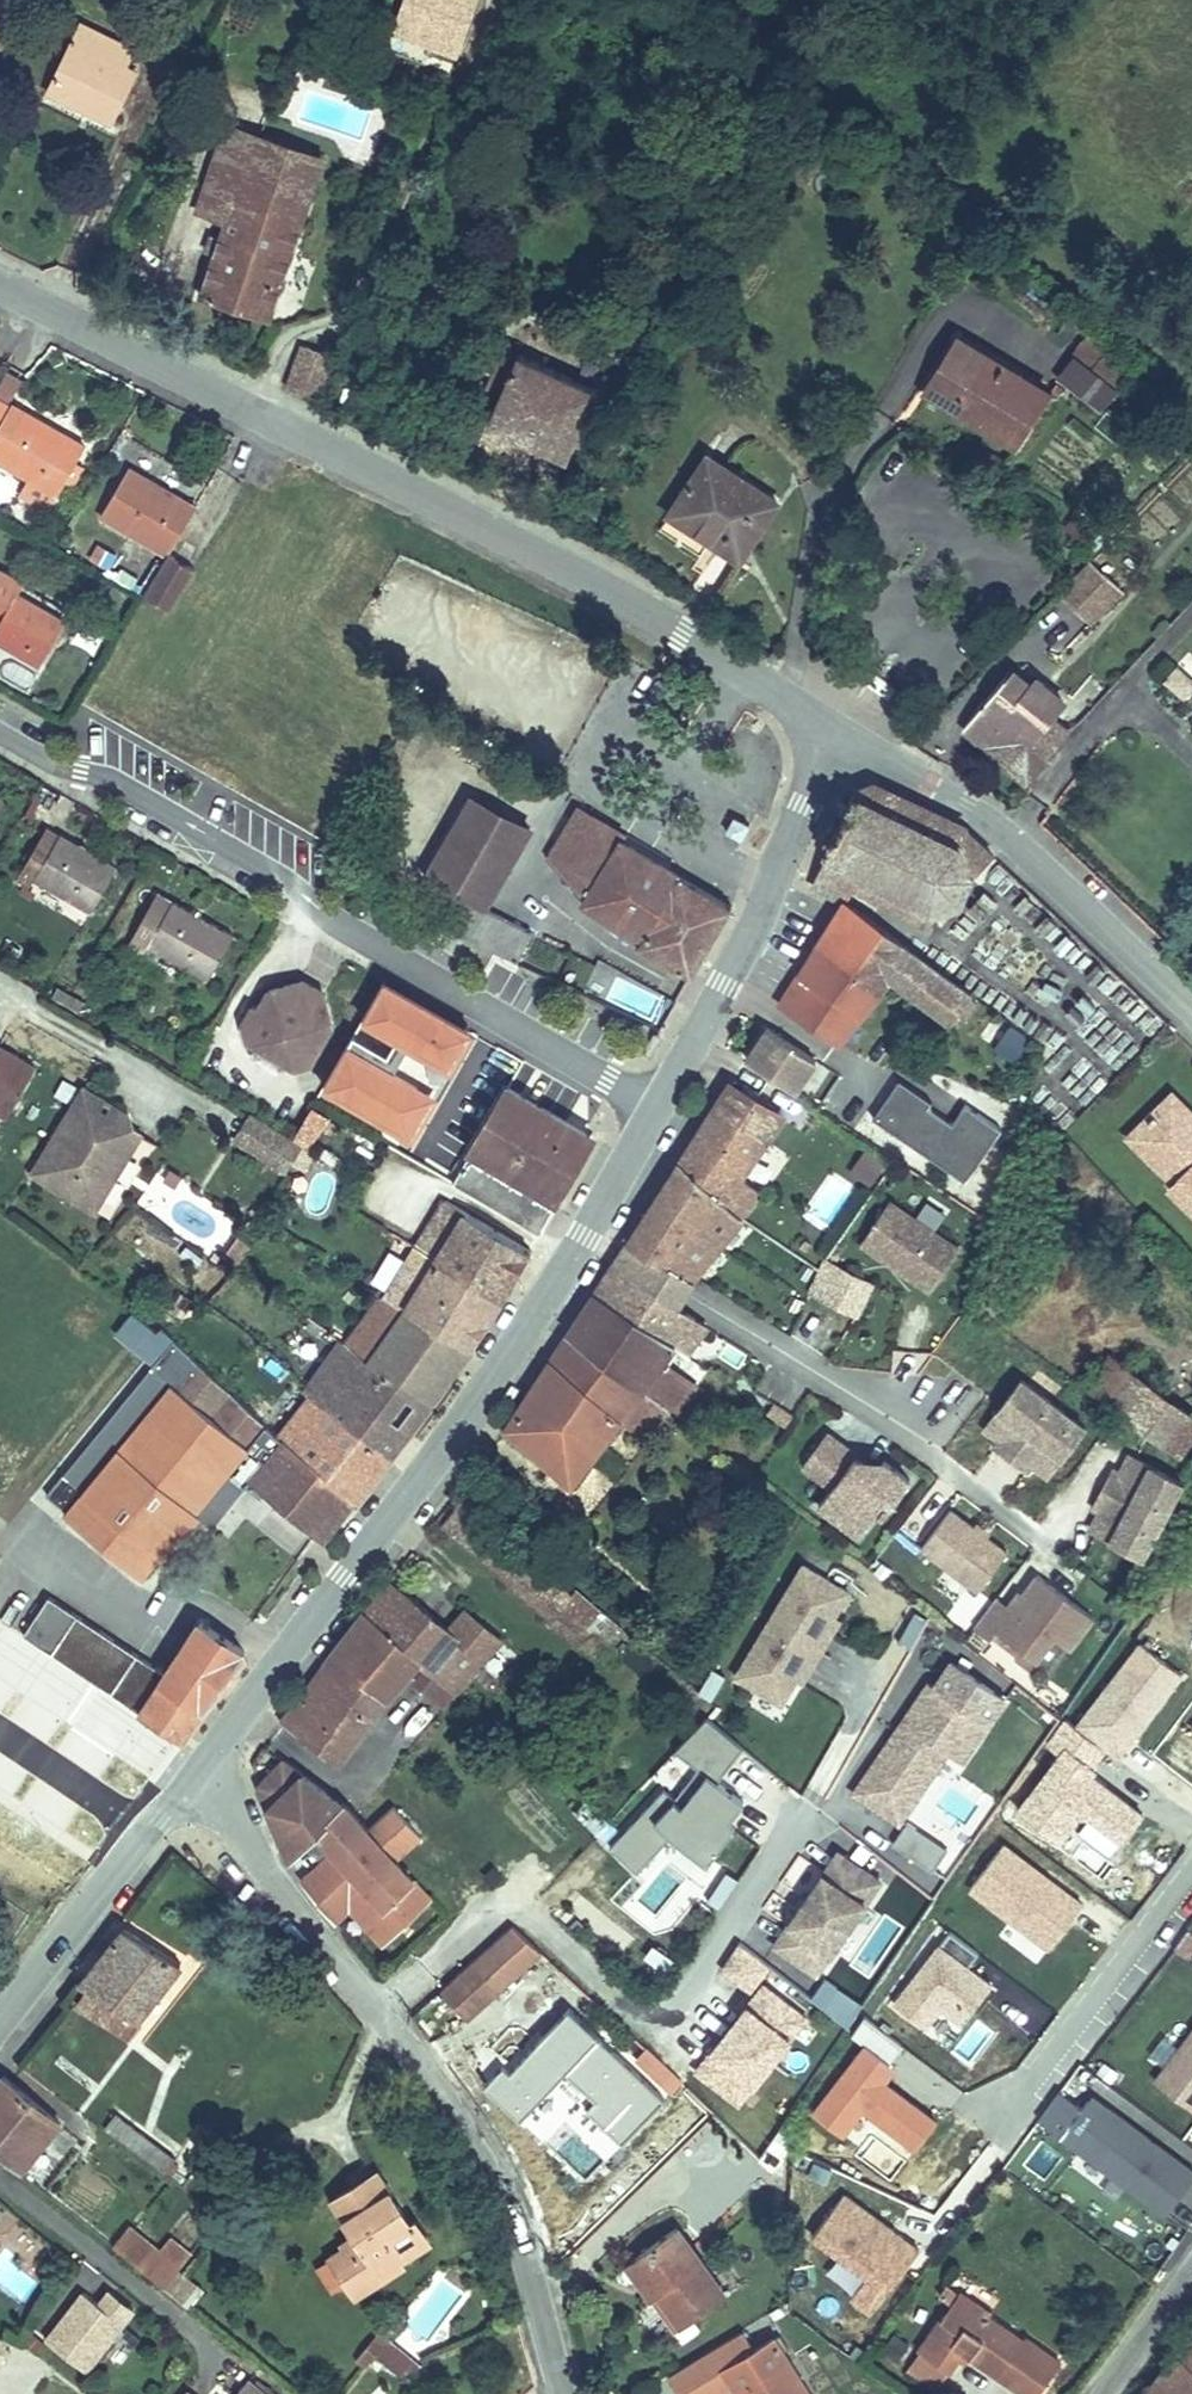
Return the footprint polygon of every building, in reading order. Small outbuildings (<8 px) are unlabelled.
[(388,15),(430,32),(424,46),(452,58),(472,9),(451,0),(394,0),(388,15)] [(472,9),(475,0),(451,0),(472,9)] [(430,32),(388,15),(382,29),(424,46),(430,32)] [(131,65),(80,38),(42,110),(74,127),(81,116),(109,131),(133,87),(122,82),(131,65)] [(198,297),(264,324),(325,171),(205,123),(170,210),(225,231),(198,297)] [(935,317),(910,354),(949,380),(939,394),(983,423),(1016,376),(990,358),(1000,343),(969,321),(960,334),(935,317)] [(515,330),(504,353),(516,358),(509,373),(488,416),(569,454),(607,374),(515,330)] [(1026,361),(1000,343),(990,358),(1016,376),(1026,361)] [(303,352),(285,394),(313,405),(331,363),(303,352)] [(516,358),(504,353),(497,368),(509,373),(516,358)] [(949,380),(910,354),(901,367),(939,394),(949,380)] [(1075,355),(1057,377),(1102,414),(1120,392),(1075,355)] [(13,401),(22,378),(3,371),(0,379),(0,396),(13,401)] [(18,510),(46,527),(75,476),(0,433),(0,434),(0,500),(18,510)] [(708,452),(668,507),(737,556),(776,501),(708,452)] [(1138,519),(1191,569),(1191,461),(1138,519)] [(145,517),(119,500),(88,551),(154,589),(183,539),(166,529),(162,538),(140,525),(145,517)] [(1094,623),(1124,591),(1091,559),(1060,590),(1094,623)] [(154,589),(130,628),(155,641),(178,604),(154,589)] [(0,625),(0,681),(17,692),(42,650),(0,625)] [(1172,664),(1160,678),(1189,702),(1191,698),(1191,681),(1172,664)] [(980,694),(949,724),(1005,780),(1020,766),(1028,774),(1064,733),(1023,693),(1015,702),(1009,697),(995,710),(980,694)] [(464,786),(444,817),(494,852),(515,821),(464,786)] [(846,895),(850,899),(879,919),(892,905),(931,931),(943,916),(951,922),(966,896),(957,888),(966,876),(958,869),(942,857),(949,840),(910,805),(855,797),(843,789),(832,804),(839,810),(821,835),(811,831),(801,847),(812,854),(854,882),(846,895)] [(422,935),(502,977),(521,943),(460,903),(494,852),(444,817),(411,870),(447,894),(422,935)] [(567,928),(665,998),(703,936),(616,875),(623,865),(575,831),(543,879),(573,918),(567,928)] [(19,843),(0,873),(0,900),(9,906),(15,896),(67,927),(91,886),(19,843)] [(854,882),(812,854),(797,876),(844,909),(850,899),(846,895),(854,882)] [(968,999),(844,909),(785,1009),(839,1047),(891,975),(953,1019),(968,999)] [(183,996),(210,953),(139,911),(104,967),(128,981),(136,968),(183,996)] [(285,988),(286,994),(289,1002),(299,1010),(309,1007),(313,998),(288,984),(285,988)] [(316,1041),(309,1007),(299,1010),(289,1002),(286,994),(255,1001),(244,1019),(236,1015),(226,1032),(231,1049),(272,1074),(298,1070),(316,1041)] [(821,1068),(769,1033),(747,1066),(799,1101),(821,1068)] [(23,1088),(0,1073),(0,1124),(23,1088)] [(968,1183),(1003,1131),(966,1105),(955,1121),(898,1082),(873,1119),(968,1183)] [(97,1114),(77,1100),(26,1173),(43,1185),(37,1193),(96,1234),(146,1160),(123,1145),(91,1123),(97,1114)] [(728,1100),(711,1122),(766,1158),(780,1137),(728,1100)] [(483,1102),(427,1192),(520,1248),(536,1219),(523,1211),(559,1150),(483,1102)] [(318,1140),(329,1118),(315,1111),(304,1133),(318,1140)] [(121,1130),(97,1114),(91,1123),(123,1145),(121,1130)] [(766,1158),(711,1122),(668,1177),(734,1231),(758,1205),(736,1188),(766,1158)] [(273,1154),(231,1129),(214,1154),(274,1197),(291,1168),(273,1154)] [(876,1187),(887,1160),(862,1151),(851,1178),(876,1187)] [(1191,1211),(1191,1151),(1162,1181),(1191,1211)] [(37,1193),(43,1185),(26,1173),(21,1182),(37,1193)] [(734,1231),(668,1177),(634,1222),(586,1296),(671,1357),(696,1330),(667,1313),(688,1280),(734,1231)] [(964,1242),(891,1195),(859,1246),(931,1292),(964,1242)] [(392,1259),(478,1313),(515,1258),(427,1203),(397,1250),(392,1259)] [(809,1291),(854,1320),(875,1288),(827,1256),(815,1279),(809,1291)] [(478,1313),(392,1259),(361,1310),(446,1361),(478,1313)] [(581,1302),(553,1345),(626,1397),(658,1351),(581,1302)] [(354,1306),(322,1351),(354,1375),(348,1384),(403,1424),(446,1361),(361,1310),(354,1306)] [(322,1351),(318,1347),(282,1396),(295,1412),(367,1472),(403,1424),(348,1384),(354,1375),(322,1351)] [(617,1408),(546,1356),(493,1437),(561,1485),(617,1408)] [(178,1365),(51,1520),(128,1584),(145,1562),(149,1565),(185,1522),(182,1519),(198,1500),(214,1512),(230,1492),(233,1494),(237,1489),(239,1491),(311,1550),(342,1507),(257,1437),(253,1434),(213,1397),(178,1365)] [(1097,1404),(1162,1444),(1178,1411),(1112,1368),(1097,1404)] [(1090,1422),(1023,1371),(980,1430),(995,1440),(991,1446),(1026,1473),(1029,1469),(1038,1472),(1048,1479),(1090,1422)] [(295,1412),(282,1396),(253,1434),(257,1437),(342,1507),(367,1472),(295,1412)] [(783,1437),(792,1412),(771,1405),(762,1429),(783,1437)] [(860,1453),(826,1430),(802,1462),(802,1472),(827,1489),(816,1505),(856,1536),(889,1490),(896,1495),(913,1471),(883,1451),(860,1453)] [(1186,1479),(1127,1450),(1118,1468),(1110,1465),(1088,1509),(1095,1513),(1086,1532),(1146,1560),(1186,1479)] [(219,1516),(239,1491),(237,1489),(233,1494),(230,1492),(214,1512),(219,1516)] [(1008,1549),(951,1506),(920,1550),(976,1592),(1008,1549)] [(852,1586),(803,1558),(765,1620),(825,1652),(844,1619),(836,1614),(852,1586)] [(996,1595),(971,1628),(987,1642),(995,1633),(1035,1663),(1053,1639),(1068,1650),(1096,1615),(1035,1573),(1024,1590),(1017,1585),(1005,1602),(996,1595)] [(457,1701),(475,1703),(500,1675),(476,1654),(460,1672),(454,1667),(381,1600),(358,1633),(421,1693),(430,1701),(444,1714),(457,1701)] [(34,1603),(8,1642),(112,1708),(170,1744),(232,1659),(186,1629),(152,1681),(34,1603)] [(825,1652),(765,1620),(733,1674),(781,1703),(795,1679),(806,1686),(825,1652)] [(332,1796),(407,1708),(421,1693),(358,1633),(277,1748),(332,1796)] [(563,1645),(557,1651),(568,1661),(574,1655),(563,1645)] [(1141,1645),(1070,1733),(1111,1766),(1183,1678),(1141,1645)] [(470,1649),(454,1667),(460,1672),(476,1654),(470,1649)] [(1010,1696),(950,1656),(929,1687),(921,1682),(847,1794),(902,1831),(952,1755),(963,1763),(1010,1696)] [(430,1701),(416,1716),(445,1742),(458,1726),(444,1714),(430,1701)] [(663,1846),(713,1862),(731,1842),(743,1804),(718,1781),(744,1751),(716,1726),(702,1722),(657,1773),(646,1805),(615,1840),(610,1853),(638,1878),(661,1852),(663,1846)] [(1115,1862),(1149,1813),(1060,1751),(1015,1815),(1071,1854),(1081,1839),(1115,1862)] [(324,1823),(318,1830),(392,1890),(399,1882),(324,1823)] [(399,1882),(392,1890),(318,1830),(299,1854),(319,1869),(293,1902),(295,1904),(333,1934),(343,1921),(382,1951),(422,1900),(399,1882)] [(1007,1921),(996,1938),(1044,1967),(1086,1898),(998,1846),(967,1897),(1007,1921)] [(884,1878),(835,1847),(771,1947),(818,1979),(884,1878)] [(495,1925),(471,1954),(496,1975),(518,1950),(495,1925)] [(894,2013),(953,2049),(993,1985),(969,1970),(980,1952),(945,1931),(894,2013)] [(775,1964),(741,1938),(718,1971),(749,1994),(691,2071),(740,2111),(813,2017),(764,1980),(775,1964)] [(664,1975),(674,1961),(653,1946),(644,1959),(664,1975)] [(74,2013),(81,2019),(106,2039),(93,2055),(118,2075),(131,2058),(123,2052),(171,1992),(122,1953),(74,2013)] [(471,1954),(444,1985),(469,2007),(496,1975),(471,1954)] [(820,1982),(810,2007),(853,2024),(862,1999),(820,1982)] [(433,2041),(461,2021),(444,1998),(417,2018),(433,2041)] [(68,2035),(93,2055),(106,2039),(81,2019),(68,2035)] [(873,2024),(808,2116),(845,2141),(859,2121),(914,2159),(940,2122),(887,2085),(899,2069),(889,2062),(901,2044),(873,2024)] [(1152,2081),(1191,2111),(1191,2027),(1152,2081)] [(528,2049),(543,2064),(562,2044),(547,2029),(528,2049)] [(562,2044),(543,2064),(532,2074),(557,2098),(546,2110),(584,2146),(625,2104),(562,2044)] [(1084,2099),(1067,2086),(1052,2107),(1069,2120),(1084,2099)] [(115,2113),(102,2130),(164,2175),(177,2158),(115,2113)] [(2,2199),(39,2156),(0,2125),(0,2197),(2,2199)] [(306,2286),(317,2308),(373,2281),(376,2287),(423,2264),(413,2242),(400,2248),(368,2181),(346,2192),(352,2204),(327,2216),(346,2256),(350,2265),(336,2271),(306,2286)] [(873,2320),(923,2250),(844,2194),(810,2243),(863,2280),(848,2302),(873,2320)] [(12,2212),(0,2202),(0,2227),(12,2212)] [(664,2226),(627,2250),(650,2286),(642,2291),(665,2327),(710,2297),(664,2226)] [(650,2286),(627,2250),(614,2259),(637,2294),(642,2291),(650,2286)] [(153,2290),(167,2273),(138,2251),(124,2268),(153,2290)] [(332,2262),(336,2271),(350,2265),(346,2256),(332,2262)] [(932,2301),(942,2289),(929,2277),(919,2289),(932,2301)] [(373,2281),(317,2308),(325,2324),(381,2298),(376,2287),(373,2281)] [(894,2347),(926,2374),(944,2353),(993,2393),(1011,2393),(1019,2385),(1026,2391),(1041,2373),(999,2337),(993,2343),(966,2320),(971,2314),(942,2289),(932,2301),(894,2347)] [(112,2349),(89,2331),(78,2345),(102,2363),(112,2349)] [(102,2363),(78,2345),(62,2333),(25,2381),(43,2393),(78,2393),(102,2363)] [(1180,2334),(1165,2353),(1191,2375),(1191,2343),(1180,2334)] [(339,2338),(328,2350),(335,2360),(354,2384),(379,2373),(339,2338)] [(926,2374),(894,2347),(881,2362),(914,2389),(926,2374)] [(731,2389),(734,2393),(803,2393),(776,2348),(751,2363),(725,2379),(731,2389)] [(317,2364),(326,2371),(335,2360),(328,2350),(317,2364)] [(1165,2353),(1131,2393),(1191,2393),(1191,2375),(1165,2353)]
